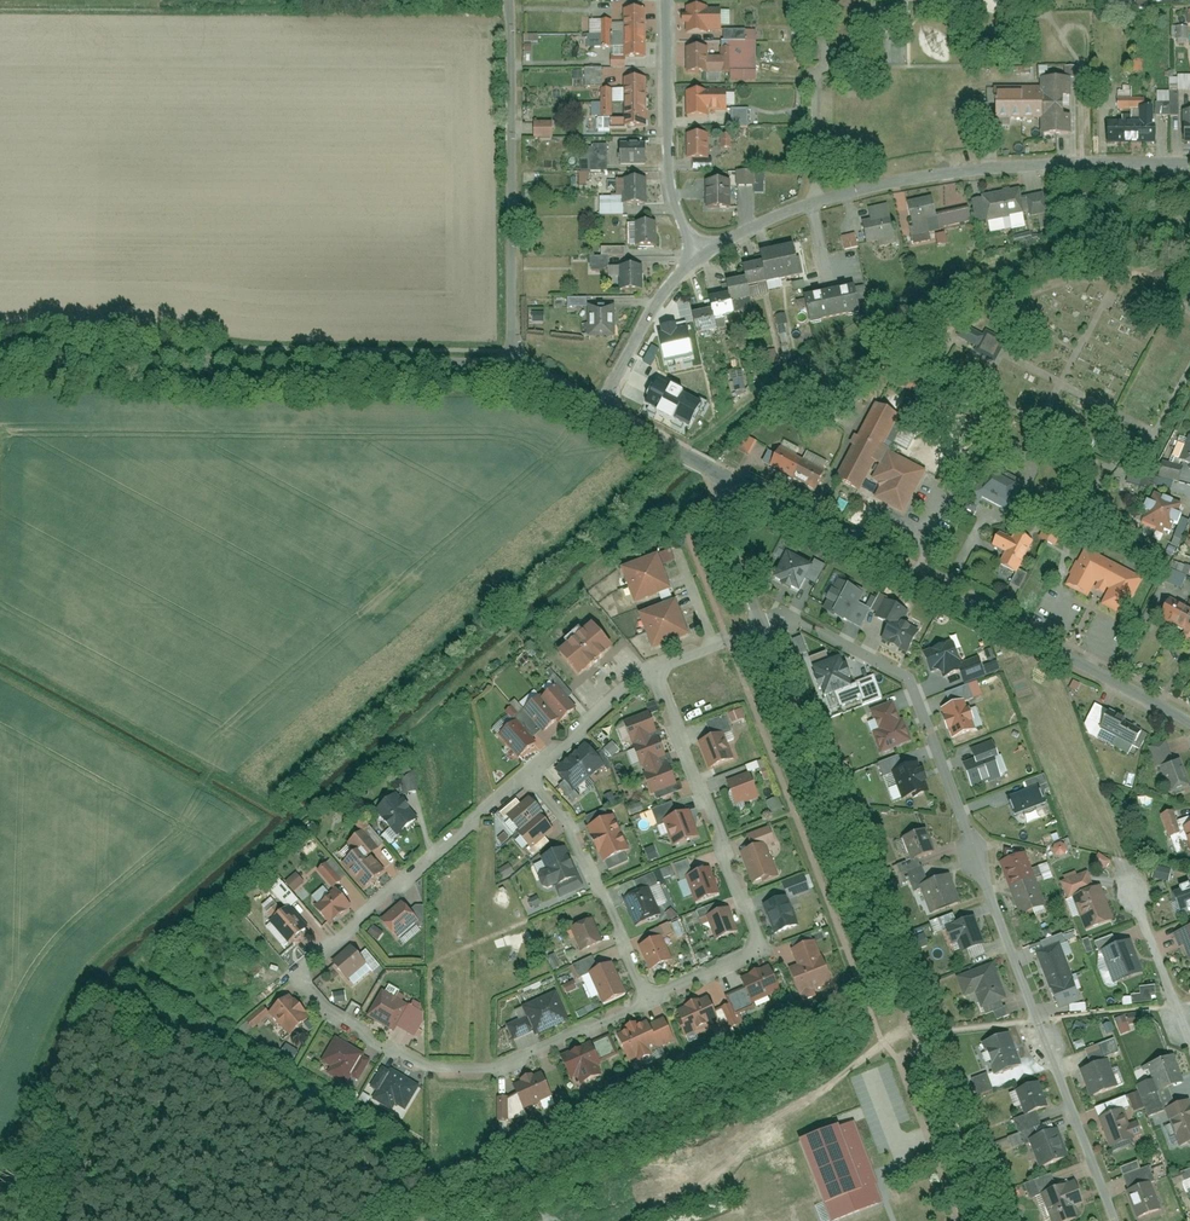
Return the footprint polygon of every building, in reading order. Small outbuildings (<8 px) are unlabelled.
[(1134,0),(1122,0),(1122,9),(1134,9),(1134,0)] [(1136,8),(1146,8),(1146,0),(1143,0),(1136,0),(1136,8)] [(676,8),(677,33),(716,32),(715,6),(676,8)] [(616,58),(641,58),(641,9),(615,9),(615,31),(607,31),(607,20),(580,20),(580,44),(594,43),(594,48),(616,48),(616,58)] [(1171,40),(1188,39),(1187,26),(1170,27),(1171,40)] [(721,70),(750,69),(749,30),(738,30),(739,40),(714,41),(715,47),(721,47),(721,70)] [(534,49),(534,35),(523,35),(523,49),(534,49)] [(678,48),(678,74),(721,73),(721,70),(721,47),(715,47),(678,48)] [(1168,76),(1168,91),(1189,91),(1189,75),(1168,76)] [(1034,132),(1065,132),(1064,77),(1027,77),(1028,86),(987,87),(987,119),(1034,118),(1034,132)] [(642,127),(641,78),(616,79),(617,116),(608,116),(608,99),(593,99),(593,118),(588,118),(588,128),(642,127)] [(677,88),(677,117),(699,117),(699,111),(720,112),(720,88),(677,88)] [(1176,144),(1189,143),(1189,98),(1185,98),(1185,110),(1175,110),(1176,144)] [(730,128),(748,127),(748,109),(730,109),(730,128)] [(1099,142),(1151,142),(1151,110),(1132,110),(1132,121),(1099,121),(1099,142)] [(531,138),(550,139),(550,122),(531,122),(531,138)] [(678,133),(679,160),(705,159),(705,133),(678,133)] [(610,163),(636,164),(637,142),(610,142),(610,163)] [(574,172),(600,171),(599,143),(573,144),(574,172)] [(754,172),(755,188),(756,197),(767,197),(766,171),(754,172)] [(754,172),(735,172),(736,188),(755,188),(754,172)] [(589,216),(617,216),(617,205),(637,205),(637,178),(608,178),(608,196),(589,196),(589,216)] [(706,180),(706,210),(732,209),(732,180),(706,180)] [(967,202),(971,224),(1021,213),(1022,217),(1042,213),(1037,191),(1015,196),(1013,185),(973,194),(974,200),(967,202)] [(898,203),(904,234),(933,228),(926,197),(898,203)] [(862,247),(889,240),(879,203),(860,209),(863,218),(855,220),(862,247)] [(647,244),(646,222),(619,222),(619,245),(647,244)] [(937,244),(946,242),(944,233),(935,234),(937,244)] [(855,234),(842,236),(844,249),(858,247),(855,234)] [(599,248),(600,257),(624,256),(624,247),(599,248)] [(796,276),(789,247),(756,255),(758,262),(763,284),(796,276)] [(765,294),(763,284),(758,262),(739,267),(742,279),(747,298),(765,294)] [(608,289),(630,290),(631,266),(609,265),(608,289)] [(728,303),(747,298),(742,279),(723,283),(726,294),(728,303)] [(799,296),(804,323),(857,313),(852,286),(799,296)] [(728,303),(726,294),(707,299),(709,310),(712,320),(731,316),(728,303)] [(583,304),(582,336),(612,337),(613,305),(583,304)] [(712,320),(709,310),(690,315),(693,326),(696,338),(715,333),(712,320)] [(544,322),(543,311),(530,311),(531,323),(544,322)] [(665,366),(694,359),(686,324),(661,329),(663,335),(659,336),(665,366)] [(1005,341),(985,331),(983,336),(962,326),(956,339),(977,349),(975,354),(994,364),(1005,341)] [(873,405),(834,481),(858,493),(874,465),(878,466),(870,482),(876,485),(878,491),(872,501),(905,517),(925,473),(889,454),(905,422),(911,426),(926,397),(919,394),(926,382),(886,362),(878,377),(907,392),(896,416),(873,405)] [(742,370),(727,373),(732,394),(746,392),(742,370)] [(690,430),(703,405),(658,382),(655,389),(652,388),(647,398),(650,399),(646,406),(658,412),(657,416),(672,424),(674,421),(690,430)] [(1189,461),(1189,431),(1181,428),(1179,433),(1170,430),(1164,444),(1173,448),(1171,453),(1189,461)] [(750,456),(756,442),(743,436),(737,451),(750,456)] [(1020,446),(1009,440),(1000,458),(1011,464),(1020,446)] [(759,466),(815,494),(825,473),(779,450),(775,457),(767,452),(759,466)] [(1170,487),(1170,482),(1179,482),(1179,464),(1157,463),(1157,480),(1162,480),(1161,487),(1170,487)] [(973,496),(1008,514),(1024,485),(989,467),(973,496)] [(1134,510),(1130,518),(1170,537),(1179,517),(1167,511),(1171,502),(1146,490),(1142,499),(1135,496),(1130,508),(1134,510)] [(1180,533),(1177,539),(1189,545),(1189,510),(1180,533)] [(1067,529),(1047,518),(1043,525),(1046,527),(1038,541),(1055,549),(1062,535),(1063,536),(1067,529)] [(1007,587),(1019,593),(1028,575),(1018,570),(1036,535),(1022,528),(1015,541),(996,531),(988,547),(1001,554),(991,574),(1009,583),(1007,587)] [(1083,549),(1063,589),(1087,600),(1092,590),(1105,597),(1099,608),(1123,620),(1144,580),(1083,549)] [(662,564),(674,561),(671,550),(659,553),(662,564)] [(616,569),(630,605),(668,591),(654,554),(616,569)] [(815,566),(786,554),(775,580),(804,592),(815,566)] [(1171,561),(1168,570),(1189,576),(1189,567),(1171,561)] [(1161,582),(1181,589),(1186,576),(1167,568),(1161,582)] [(840,579),(824,610),(849,623),(865,592),(840,579)] [(1154,621),(1172,630),(1185,606),(1166,596),(1154,621)] [(647,651),(688,635),(673,599),(632,615),(647,651)] [(1189,639),(1189,608),(1185,606),(1172,630),(1189,639)] [(893,619),(881,642),(906,655),(918,632),(893,619)] [(551,655),(572,678),(607,648),(586,624),(551,655)] [(957,636),(922,650),(932,673),(967,659),(957,636)] [(797,657),(806,653),(800,637),(790,641),(797,657)] [(812,670),(824,698),(854,686),(842,657),(812,670)] [(967,666),(969,671),(960,673),(963,683),(981,677),(976,663),(967,666)] [(552,683),(534,697),(555,722),(572,708),(552,683)] [(534,697),(517,711),(538,736),(555,722),(534,697)] [(944,707),(953,736),(978,727),(969,699),(944,707)] [(648,704),(651,713),(657,710),(654,702),(648,704)] [(875,710),(882,726),(903,718),(896,702),(875,710)] [(1093,731),(1130,749),(1141,727),(1104,709),(1093,731)] [(617,723),(627,748),(654,738),(645,713),(617,723)] [(874,729),(884,752),(912,741),(903,718),(882,726),(874,729)] [(512,761),(531,746),(510,721),(491,737),(512,761)] [(692,742),(703,770),(727,761),(717,733),(692,742)] [(627,748),(636,773),(663,763),(654,738),(627,748)] [(585,779),(602,764),(581,740),(564,755),(585,779)] [(1149,749),(1165,796),(1188,788),(1177,756),(1171,758),(1166,743),(1149,749)] [(966,764),(975,787),(1002,776),(993,753),(966,764)] [(567,794),(585,779),(564,755),(547,770),(567,794)] [(882,764),(896,800),(916,793),(903,757),(882,764)] [(636,773),(645,798),(673,788),(663,763),(636,773)] [(599,780),(607,771),(600,766),(593,775),(599,780)] [(404,794),(417,790),(413,772),(399,775),(404,794)] [(720,782),(729,807),(756,797),(746,772),(720,782)] [(1044,787),(1010,798),(1019,826),(1053,815),(1044,787)] [(392,792),(369,813),(392,839),(415,818),(392,792)] [(771,815),(782,813),(779,798),(768,800),(771,815)] [(523,799),(499,817),(511,833),(535,815),(523,799)] [(661,835),(667,849),(694,837),(683,811),(672,816),(665,801),(642,810),(654,838),(661,835)] [(1189,858),(1189,821),(1178,825),(1173,807),(1155,813),(1170,855),(1183,851),(1186,859),(1189,858)] [(609,814),(580,827),(589,846),(618,832),(609,814)] [(874,814),(862,824),(870,834),(882,824),(874,814)] [(535,815),(511,833),(523,849),(547,832),(535,815)] [(732,852),(745,885),(772,874),(761,845),(769,842),(763,826),(738,836),(742,848),(732,852)] [(336,866),(359,890),(379,871),(367,858),(377,848),(358,828),(341,845),(349,853),(336,866)] [(926,857),(916,830),(889,839),(899,867),(926,857)] [(618,832),(589,846),(597,864),(627,851),(618,832)] [(1050,848),(1056,858),(1067,851),(1061,841),(1050,848)] [(559,847),(532,859),(538,874),(529,878),(536,894),(573,879),(559,847)] [(994,862),(1004,890),(1034,879),(1024,852),(994,862)] [(1097,853),(1092,862),(1104,870),(1110,861),(1097,853)] [(328,887),(342,879),(330,858),(316,867),(328,887)] [(508,865),(497,872),(502,879),(513,872),(508,865)] [(678,877),(689,904),(713,895),(702,868),(678,877)] [(292,892),(303,883),(295,872),(283,882),(292,892)] [(1070,899),(1080,931),(1111,921),(1100,884),(1089,888),(1084,874),(1055,883),(1061,902),(1070,899)] [(952,905),(942,875),(909,887),(920,917),(952,905)] [(756,905),(767,936),(794,926),(784,900),(802,893),(796,876),(773,884),(778,897),(756,905)] [(1004,890),(1013,917),(1043,907),(1034,879),(1004,890)] [(307,907),(323,925),(346,906),(330,887),(307,907)] [(1172,894),(1179,913),(1188,909),(1188,911),(1189,911),(1189,887),(1172,894)] [(614,901),(627,929),(655,916),(642,888),(614,901)] [(396,900),(374,920),(393,940),(414,920),(396,900)] [(700,917),(710,941),(733,931),(722,906),(716,908),(713,902),(689,912),(693,920),(700,917)] [(256,916),(283,948),(305,929),(284,904),(276,911),(270,904),(256,916)] [(980,944),(970,915),(942,924),(952,953),(980,944)] [(597,942),(587,919),(563,930),(574,952),(597,942)] [(1171,949),(1178,947),(1184,962),(1189,960),(1189,926),(1165,934),(1171,949)] [(380,937),(381,929),(369,928),(369,935),(380,937)] [(914,951),(927,946),(923,934),(910,939),(914,951)] [(631,946),(643,972),(668,961),(656,935),(631,946)] [(811,998),(809,991),(829,983),(813,939),(784,950),(790,966),(783,968),(796,1004),(811,998)] [(1081,941),(1085,954),(1091,952),(1088,939),(1081,941)] [(1041,989),(1066,979),(1058,960),(1069,956),(1063,940),(1053,944),(1028,953),(1041,989)] [(1142,974),(1129,940),(1094,953),(1107,987),(1142,974)] [(360,967),(345,947),(325,962),(340,982),(360,967)] [(609,962),(582,974),(595,1005),(623,993),(609,962)] [(1003,1000),(989,963),(951,977),(959,996),(969,993),(975,1010),(1003,1000)] [(744,1005),(774,993),(763,966),(733,978),(744,1005)] [(573,982),(562,985),(564,993),(575,989),(573,982)] [(360,1017),(390,1033),(407,1002),(376,986),(360,1017)] [(1150,1003),(1150,994),(1154,993),(1154,986),(1138,986),(1139,995),(1122,996),(1122,1005),(1150,1003)] [(515,1007),(530,1040),(566,1023),(551,990),(515,1007)] [(331,994),(333,1003),(346,1001),(344,991),(331,994)] [(285,993),(262,1013),(282,1037),(305,1017),(285,993)] [(667,1012),(679,1039),(714,1023),(702,996),(667,1012)] [(1141,1012),(1116,1016),(1117,1026),(1142,1022),(1141,1012)] [(611,1036),(621,1060),(628,1057),(632,1065),(652,1056),(649,1049),(667,1041),(656,1016),(611,1036)] [(730,1028),(727,1021),(719,1025),(722,1032),(730,1028)] [(1017,1067),(1005,1034),(974,1045),(987,1079),(1017,1067)] [(360,1056),(328,1036),(312,1061),(319,1065),(315,1071),(341,1086),(360,1056)] [(588,1042),(553,1056),(566,1090),(602,1076),(588,1042)] [(278,1054),(291,1062),(298,1051),(285,1043),(278,1054)] [(1172,1053),(1143,1063),(1153,1094),(1183,1084),(1172,1053)] [(1073,1072),(1083,1099),(1110,1089),(1120,1086),(1112,1066),(1106,1068),(1103,1060),(1073,1072)] [(415,1086),(378,1064),(362,1089),(368,1092),(364,1099),(384,1111),(388,1105),(399,1112),(415,1086)] [(547,1096),(534,1071),(506,1085),(519,1111),(547,1096)] [(1043,1108),(1033,1082),(1008,1091),(1017,1118),(1043,1108)] [(1133,1111),(1142,1108),(1136,1092),(1128,1095),(1133,1111)] [(1174,1151),(1189,1145),(1189,1113),(1186,1100),(1159,1109),(1174,1151)] [(895,1107),(900,1123),(911,1120),(906,1104),(895,1107)] [(1092,1118),(1105,1151),(1130,1142),(1129,1138),(1137,1135),(1132,1119),(1123,1123),(1118,1108),(1092,1118)] [(793,1140),(827,1220),(837,1220),(884,1202),(852,1120),(793,1140)] [(1031,1170),(1064,1158),(1053,1128),(1021,1139),(1031,1170)] [(982,1134),(984,1142),(992,1141),(990,1132),(982,1134)] [(1120,1191),(1131,1220),(1160,1209),(1149,1179),(1120,1191)] [(1071,1182),(1035,1195),(1045,1220),(1068,1220),(1074,1219),(1070,1208),(1079,1205),(1071,1182)]
